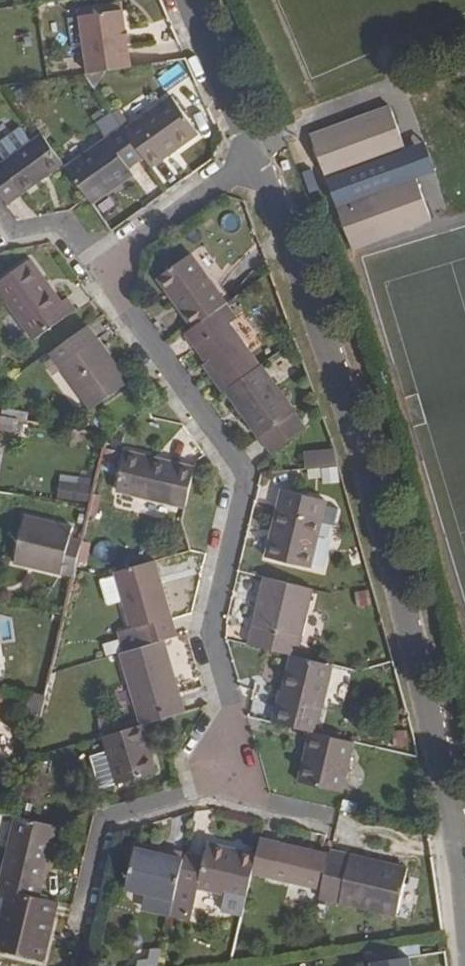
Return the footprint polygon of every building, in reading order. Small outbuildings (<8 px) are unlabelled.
[(89,74),(131,68),(122,11),(80,17),(89,74)] [(172,96),(125,130),(144,157),(151,168),(198,134),(172,96)] [(389,107),(309,136),(327,180),(333,177),(393,155),(405,151),(389,107)] [(107,139),(66,168),(87,197),(91,203),(133,174),(128,168),(144,157),(125,130),(111,112),(96,123),(107,139)] [(0,165),(0,195),(7,205),(63,164),(42,135),(0,165)] [(393,155),(333,177),(342,204),(401,182),(393,155)] [(342,204),(335,206),(352,249),(431,220),(416,177),(401,182),(342,204)] [(191,253),(157,279),(193,329),(220,309),(227,304),(191,253)] [(0,281),(0,294),(33,341),(76,311),(66,298),(61,302),(30,259),(0,281)] [(237,318),(227,304),(220,309),(231,323),(237,318)] [(220,309),(193,329),(184,335),(225,392),(261,366),(231,323),(220,309)] [(88,326),(49,354),(91,410),(130,383),(88,326)] [(261,366),(225,392),(271,455),(307,429),(261,366)] [(17,433),(20,419),(0,416),(0,430),(17,433)] [(304,483),(337,482),(335,450),(303,452),(304,483)] [(101,451),(101,473),(112,473),(113,451),(101,451)] [(194,469),(125,452),(116,490),(185,507),(194,469)] [(55,499),(87,503),(89,486),(58,482),(55,499)] [(326,500),(282,490),(266,557),(310,568),(326,500)] [(73,528),(25,516),(14,563),(61,575),(63,568),(76,571),(76,570),(84,538),(71,534),(73,528)] [(155,561),(113,573),(114,576),(121,601),(130,630),(137,628),(139,635),(142,647),(163,641),(177,636),(155,561)] [(121,601),(114,576),(100,579),(107,605),(121,601)] [(313,589),(265,577),(248,646),(265,650),(291,656),(297,658),(313,589)] [(129,650),(121,653),(142,725),(184,713),(163,641),(142,647),(129,650)] [(297,658),(291,656),(279,704),(276,704),(272,724),(311,733),(316,733),(332,666),(297,658)] [(142,725),(103,737),(108,753),(117,783),(117,785),(156,773),(142,725)] [(316,733),(311,733),(299,782),(342,793),(354,742),(316,733)] [(117,783),(108,753),(91,758),(100,788),(117,783)] [(17,815),(0,885),(0,889),(7,890),(38,898),(56,826),(50,825),(17,815)] [(329,855),(260,839),(256,854),(252,873),(320,889),(329,855)] [(197,888),(245,899),(252,873),(256,854),(207,843),(204,858),(184,855),(183,859),(177,883),(197,888)] [(159,847),(158,853),(181,859),(182,852),(159,847)] [(158,853),(135,848),(125,889),(147,894),(173,900),(173,901),(177,883),(183,859),(181,859),(158,853)] [(370,859),(330,850),(329,855),(320,889),(318,898),(397,917),(408,868),(385,863),(385,865),(370,861),(370,859)] [(189,921),(197,888),(177,883),(173,901),(170,917),(189,921)] [(7,890),(0,921),(0,951),(43,961),(57,903),(38,898),(7,890)] [(173,900),(147,894),(143,909),(170,917),(173,901),(173,900)] [(161,951),(150,953),(147,963),(137,964),(137,965),(158,965),(161,951)] [(410,958),(372,963),(372,965),(411,965),(410,958)]
